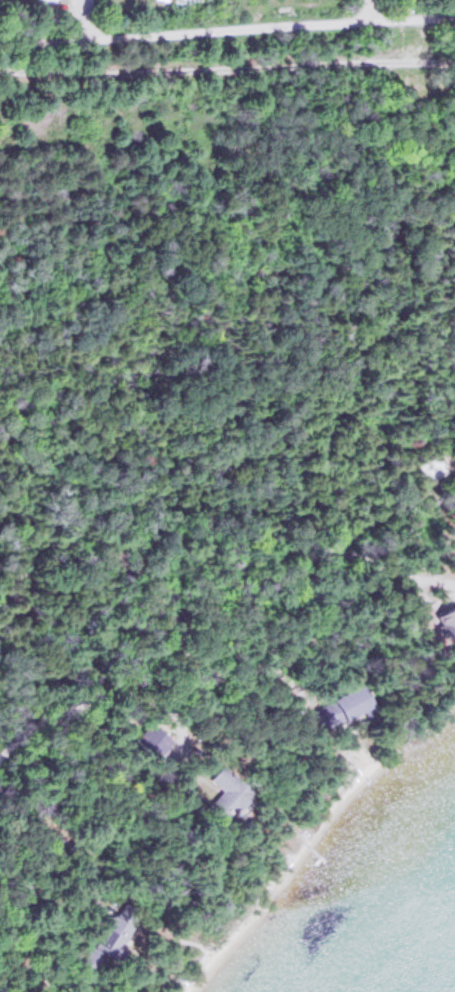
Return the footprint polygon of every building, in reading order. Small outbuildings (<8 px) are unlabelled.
[(440,614),(454,642),(454,606),(440,614)] [(374,701),(356,682),(334,702),(352,721),(374,701)] [(340,716),(325,700),(311,714),(326,729),(340,716)] [(210,778),(222,789),(212,801),(230,817),(253,792),(223,764),(210,778)] [(139,909),(122,899),(86,959),(96,965),(106,949),(113,953),(139,909)]
